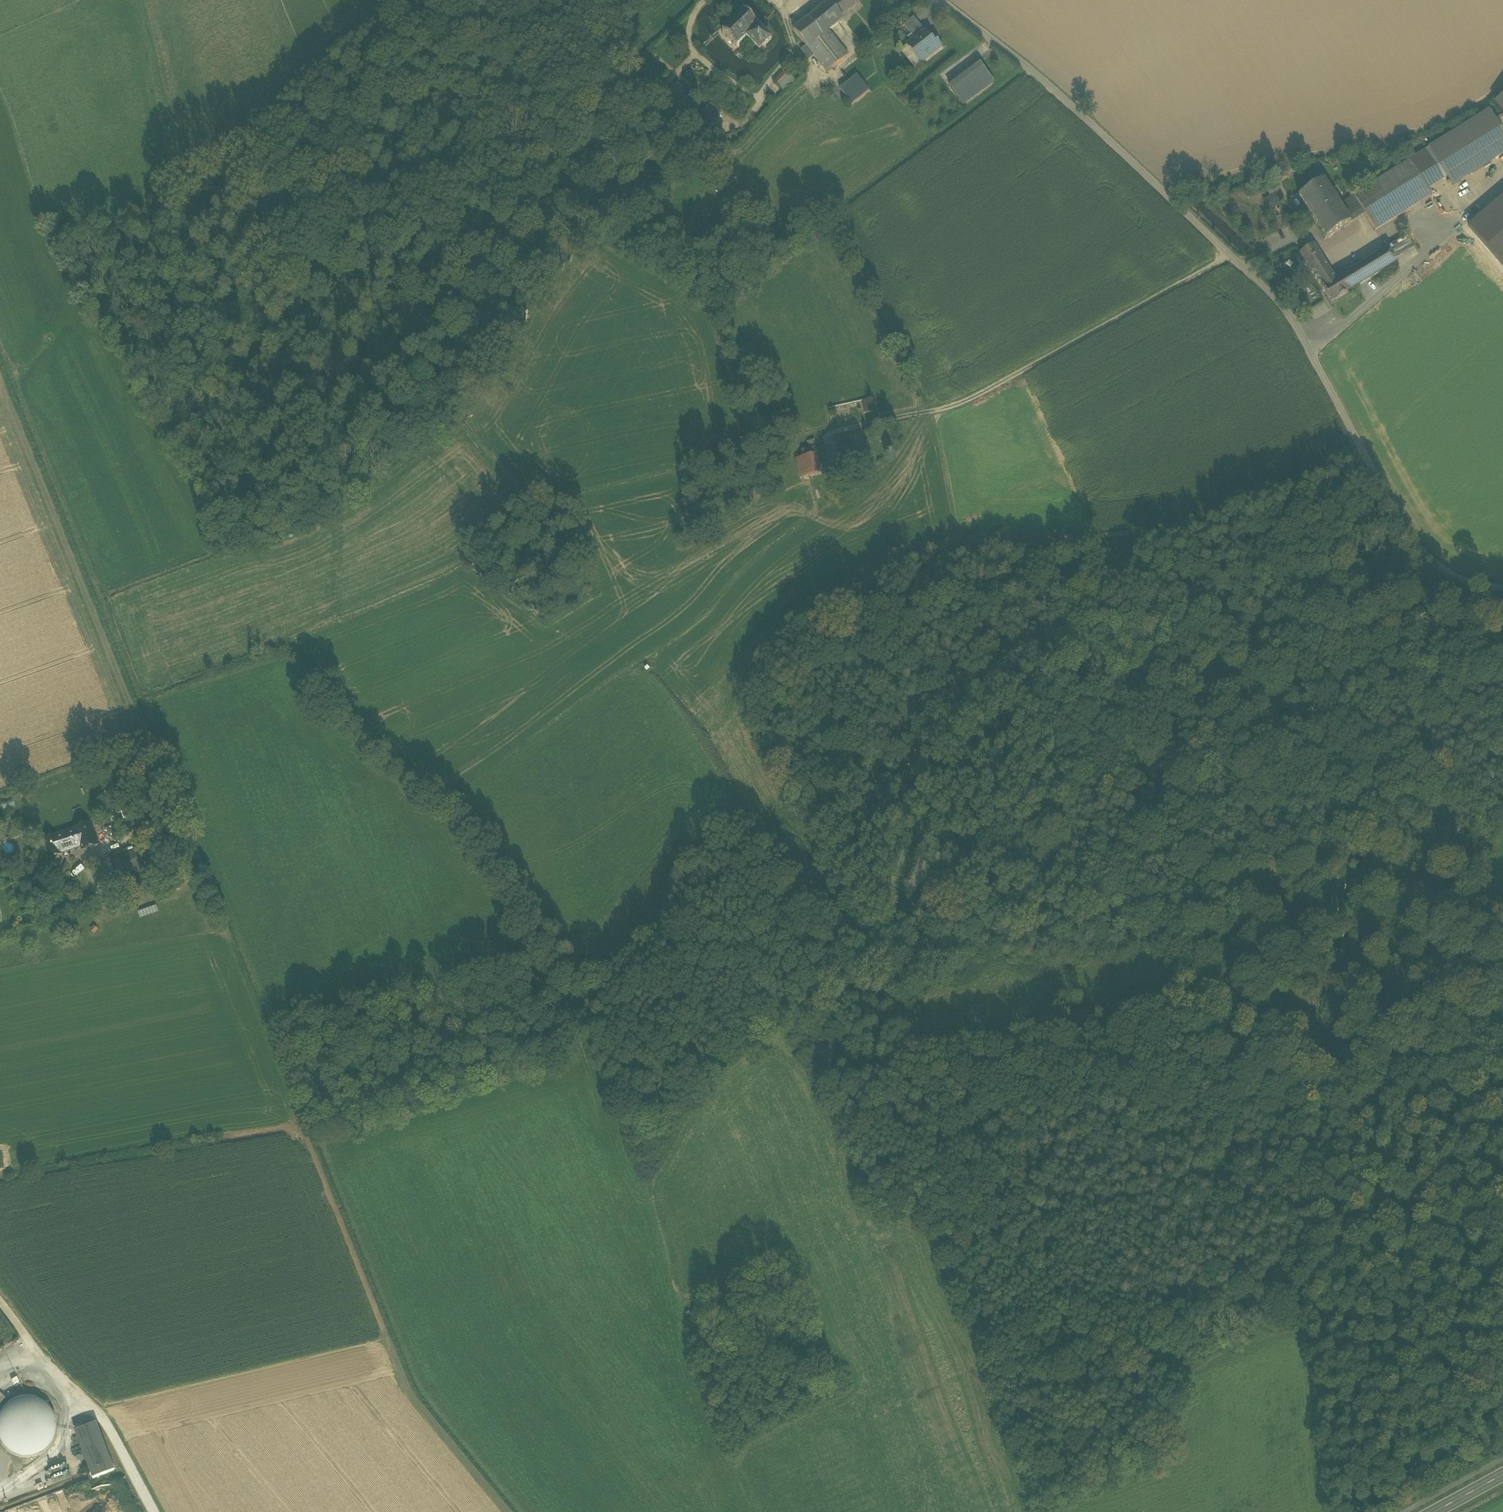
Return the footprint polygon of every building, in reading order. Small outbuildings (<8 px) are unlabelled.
[(828,2),(840,17),(860,2),(858,0),(831,0),(828,2)] [(842,20),(840,17),(828,2),(794,30),(806,46),(808,48),(829,31),(842,20)] [(746,38),(759,51),(771,39),(743,12),(722,33),(736,48),(746,38)] [(904,25),(915,40),(925,32),(914,17),(904,25)] [(848,56),(829,31),(808,48),(814,56),(827,72),(848,56)] [(907,46),(921,64),(942,48),(936,39),(933,41),(925,31),(925,32),(915,40),(907,46)] [(801,50),(809,60),(814,56),(808,48),(806,46),(801,50)] [(979,64),(949,86),(963,105),(993,83),(979,64)] [(776,81),(786,90),(796,79),(786,70),(776,81)] [(840,89),(852,105),(869,91),(857,75),(840,89)] [(1495,104),(1502,113),(1502,96),(1495,104)] [(699,118),(710,127),(723,112),(712,103),(699,118)] [(1453,187),(1502,155),(1502,135),(1488,112),(1429,149),(1447,178),(1453,187)] [(1429,149),(1409,162),(1427,191),(1447,178),(1429,149)] [(1409,162),(1354,196),(1365,213),(1375,230),(1430,196),(1427,191),(1409,162)] [(1299,197),(1326,238),(1351,223),(1339,206),(1323,181),(1299,197)] [(1264,200),(1271,210),(1283,202),(1275,192),(1264,200)] [(1351,223),(1365,213),(1354,196),(1339,206),(1351,223)] [(1469,227),(1502,267),(1502,197),(1469,227)] [(1388,248),(1393,258),(1414,246),(1407,235),(1386,247),(1387,249),(1388,248)] [(1301,254),(1305,261),(1319,253),(1314,245),(1300,254),(1301,254)] [(1344,275),(1353,289),(1396,263),(1393,258),(1388,248),(1387,249),(1344,275)] [(1330,302),(1331,303),(1353,289),(1344,275),(1336,280),(1319,253),(1305,261),(1317,280),(1331,302),(1330,302)] [(1320,315),(1327,311),(1323,303),(1315,307),(1320,315)] [(862,400),(865,414),(871,412),(868,399),(862,400)] [(842,467),(843,469),(860,466),(856,446),(839,450),(842,464),(839,464),(840,467),(842,467)] [(796,459),(800,478),(821,474),(816,448),(802,451),(803,457),(796,459)] [(134,824),(137,833),(157,826),(154,817),(134,824)] [(3,824),(0,831),(0,851),(1,852),(12,828),(3,824)] [(161,835),(157,826),(137,833),(141,843),(161,835)] [(89,843),(90,847),(97,844),(92,829),(85,831),(84,827),(74,830),(80,846),(89,843)] [(74,830),(55,836),(60,853),(63,852),(80,846),(74,830)] [(61,854),(60,853),(55,836),(43,840),(48,853),(49,857),(60,854),(61,854)] [(48,853),(43,840),(35,843),(39,856),(48,853)] [(148,848),(132,853),(138,870),(154,865),(148,848)] [(112,860),(118,877),(138,870),(132,853),(112,860)] [(42,1453),(52,1443),(56,1433),(56,1420),(52,1411),(45,1403),(34,1398),(22,1397),(10,1401),(2,1410),(0,1413),(0,1441),(1,1444),(10,1452),(20,1456),(31,1457),(42,1453)] [(74,1431),(93,1479),(115,1470),(96,1423),(74,1431)] [(66,1464),(49,1470),(51,1475),(68,1468),(66,1464)] [(69,1471),(52,1478),(54,1482),(71,1476),(69,1471)]
